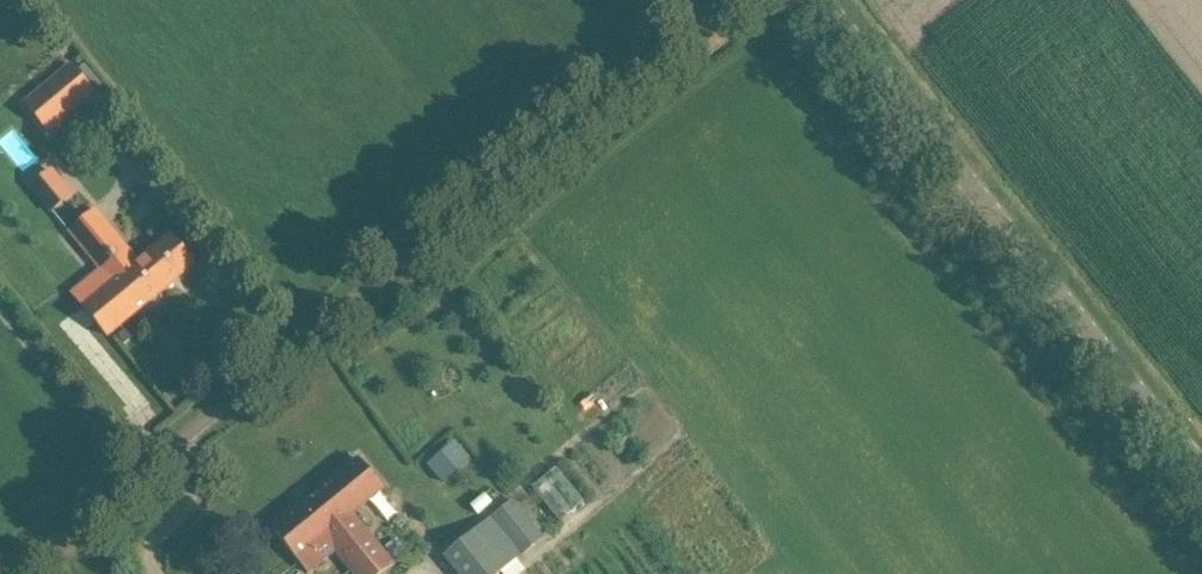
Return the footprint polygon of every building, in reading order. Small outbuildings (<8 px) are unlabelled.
[(95,95),(82,79),(61,55),(34,77),(42,88),(24,103),(49,133),(95,95)] [(45,213),(69,193),(47,165),(22,185),(45,213)] [(135,260),(94,210),(69,230),(101,269),(71,293),(107,337),(158,295),(131,263),(135,260)] [(131,263),(158,295),(194,265),(168,233),(135,260),(131,263)] [(438,455),(427,464),(443,483),(471,459),(460,446),(443,461),(438,455)] [(359,459),(273,529),(309,573),(336,551),(355,573),(383,573),(395,565),(353,514),(384,489),(359,459)] [(553,466),(529,486),(557,521),(581,502),(553,466)] [(544,538),(513,500),(444,555),(460,573),(500,573),(544,538)]
